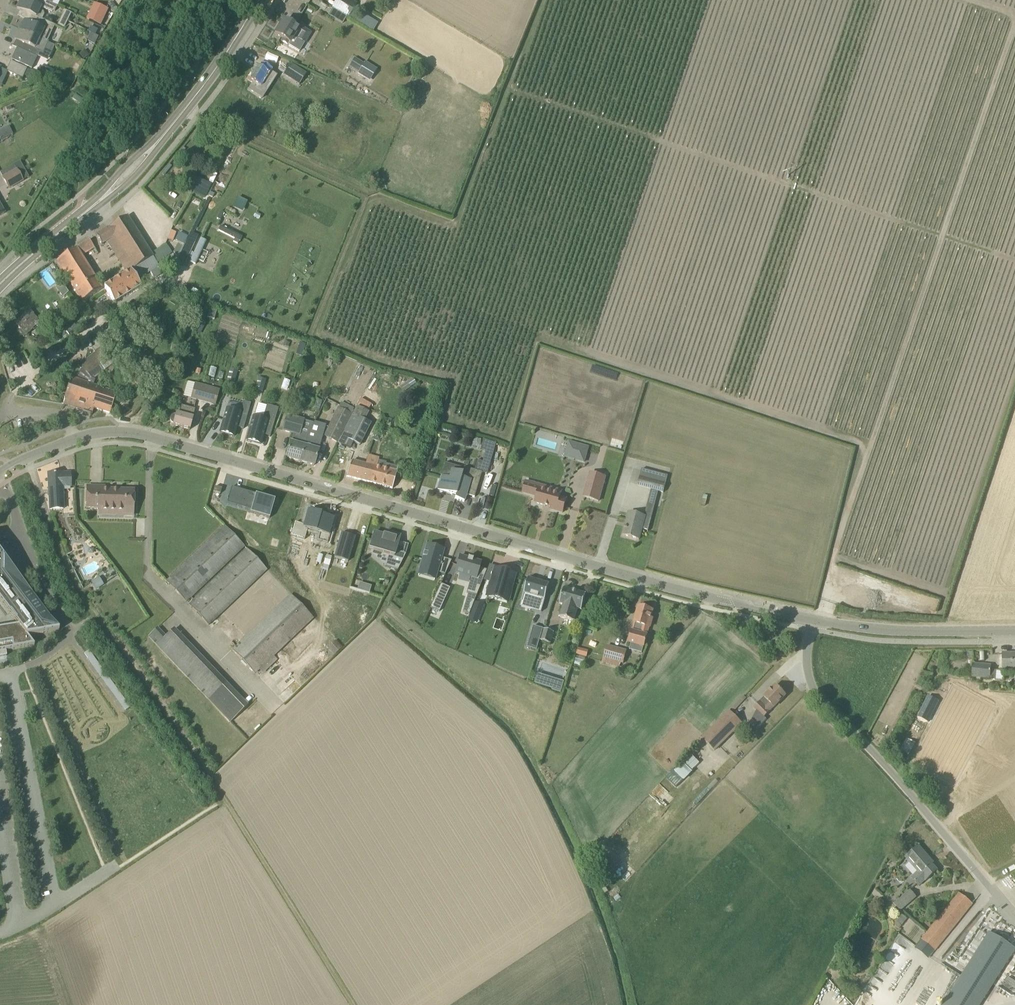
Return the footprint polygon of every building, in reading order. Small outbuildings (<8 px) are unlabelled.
[(44,0),(30,0),(30,2),(26,0),(20,0),(17,8),(30,14),(42,20),(44,15),(43,11),(39,9),(40,7),(46,10),(51,12),(52,12),(55,11),(57,7),(49,3),(49,2),(44,0)] [(357,4),(350,0),(337,0),(333,8),(348,17),(357,4)] [(107,10),(104,16),(110,19),(113,13),(107,10)] [(25,20),(20,29),(40,39),(47,42),(52,32),(49,31),(52,25),(42,20),(30,14),(27,21),(25,20)] [(63,29),(67,20),(61,17),(57,26),(63,29)] [(291,24),(284,20),(275,34),(283,39),(281,41),(289,46),(299,52),(304,43),(310,34),(292,22),(291,24)] [(31,69),(36,58),(37,58),(40,51),(35,48),(40,39),(20,29),(15,40),(26,45),(23,52),(16,48),(11,59),(31,69)] [(99,38),(91,34),(86,41),(95,46),(99,38)] [(84,49),(78,53),(83,59),(88,55),(84,49)] [(364,65),(355,59),(350,67),(359,72),(358,74),(368,81),(376,69),(366,62),(364,65)] [(22,79),(26,69),(10,61),(6,71),(22,79)] [(261,87),(271,70),(262,64),(259,68),(256,65),(247,78),(253,82),(248,90),(262,99),(267,91),(261,87)] [(299,84),(306,74),(290,64),(284,74),(299,84)] [(44,79),(50,82),(53,76),(47,73),(44,79)] [(86,108),(89,103),(75,94),(72,98),(86,108)] [(0,131),(0,141),(13,134),(9,126),(0,131)] [(9,189),(24,181),(23,180),(29,177),(20,161),(8,168),(10,173),(3,177),(9,189)] [(240,196),(235,207),(245,211),(249,200),(240,196)] [(107,241),(127,272),(144,262),(151,257),(127,216),(96,236),(101,244),(107,241)] [(189,260),(197,264),(208,240),(200,237),(200,236),(191,231),(189,236),(180,231),(176,239),(179,241),(171,258),(186,265),(189,260)] [(89,240),(83,244),(88,252),(94,248),(89,240)] [(102,289),(81,256),(76,248),(57,260),(81,302),(102,289)] [(151,257),(144,262),(149,271),(154,279),(162,273),(157,264),(152,257),(151,257)] [(146,274),(149,271),(144,262),(127,272),(105,287),(114,302),(141,286),(136,278),(145,272),(146,274)] [(26,336),(33,330),(33,329),(35,327),(36,328),(41,323),(34,314),(19,327),(26,336)] [(74,324),(65,331),(68,335),(77,328),(74,324)] [(110,413),(116,393),(88,383),(91,379),(88,374),(110,357),(114,364),(120,360),(114,352),(109,356),(106,351),(81,370),(75,379),(71,377),(64,404),(92,412),(93,408),(110,413)] [(616,378),(618,371),(593,366),(591,372),(616,378)] [(230,369),(227,381),(234,383),(238,371),(230,369)] [(259,378),(255,390),(263,392),(266,380),(259,378)] [(407,382),(400,386),(403,391),(410,387),(407,382)] [(195,383),(195,384),(191,397),(215,404),(219,390),(195,383)] [(227,409),(220,432),(234,436),(237,427),(244,429),(252,400),(240,397),(236,412),(227,409)] [(338,443),(343,434),(342,434),(351,414),(354,409),(341,402),(339,408),(338,408),(324,436),(338,443)] [(254,416),(247,439),(261,443),(264,434),(271,436),(279,407),(268,404),(263,419),(254,416)] [(171,423),(173,424),(173,425),(190,430),(193,418),(192,418),(194,410),(179,405),(178,407),(176,415),(174,415),(171,416),(170,418),(170,420),(170,422),(171,423)] [(292,435),(286,457),(300,462),(307,438),(300,436),(305,420),(286,414),(281,432),(292,435)] [(342,434),(343,434),(338,443),(350,449),(353,442),(360,446),(371,424),(364,421),(352,415),(342,434)] [(309,439),(307,438),(300,462),(314,466),(320,444),(308,441),(309,439)] [(481,460),(478,460),(476,469),(489,473),(497,443),(486,440),(481,460)] [(589,447),(583,445),(578,462),(584,463),(589,447)] [(351,461),(346,477),(392,489),(396,472),(376,467),(378,458),(368,455),(366,460),(365,464),(351,461)] [(462,474),(452,471),(449,478),(441,476),(437,490),(455,496),(455,499),(464,502),(466,495),(474,498),(482,473),(464,467),(462,474)] [(70,473),(62,473),(48,474),(50,510),(63,509),(63,487),(71,487),(70,473)] [(605,477),(592,473),(585,497),(599,501),(605,477)] [(651,489),(659,491),(664,492),(666,483),(640,476),(637,486),(651,489)] [(523,493),(537,497),(535,503),(545,506),(546,506),(548,506),(548,507),(549,507),(551,507),(550,509),(563,513),(567,499),(560,497),(561,495),(562,491),(540,484),(539,485),(526,481),(523,493)] [(232,486),(227,502),(251,509),(250,512),(269,518),(274,500),(258,495),(258,494),(232,486)] [(133,516),(134,491),(104,490),(104,487),(87,487),(86,508),(99,508),(99,515),(133,516)] [(295,524),(291,537),(304,541),(307,531),(319,534),(317,542),(327,545),(331,531),(329,531),(332,521),(323,518),(323,519),(320,518),(321,515),(316,514),(316,512),(308,509),(303,526),(295,524)] [(648,532),(651,519),(645,517),(629,513),(623,535),(639,539),(642,529),(648,530),(647,531),(648,532)] [(224,526),(166,581),(186,602),(244,547),(224,526)] [(341,533),(334,558),(348,562),(355,537),(341,533)] [(385,567),(398,570),(405,554),(396,551),(400,536),(387,533),(386,537),(374,533),(369,550),(388,556),(385,567)] [(445,575),(451,561),(441,558),(443,550),(427,545),(425,552),(424,551),(424,552),(425,552),(424,556),(423,556),(424,557),(423,559),(420,568),(436,573),(437,573),(445,575)] [(267,570),(247,549),(188,605),(208,626),(267,570)] [(34,646),(27,636),(47,633),(59,631),(17,575),(0,552),(0,601),(18,626),(0,629),(0,657),(7,656),(6,650),(34,646)] [(471,577),(466,594),(476,597),(486,571),(478,569),(480,562),(473,560),(473,559),(472,559),(468,558),(469,558),(468,557),(467,559),(460,556),(455,573),(471,577)] [(495,567),(488,592),(498,595),(499,590),(510,593),(516,573),(495,567)] [(530,578),(524,598),(535,602),(533,609),(543,612),(551,584),(530,578)] [(94,580),(91,582),(96,590),(103,585),(101,580),(96,583),(94,580)] [(370,593),(372,585),(361,582),(358,589),(370,593)] [(430,608),(439,612),(442,606),(450,588),(445,586),(441,584),(430,608)] [(564,605),(560,617),(574,621),(578,608),(582,610),(586,594),(564,588),(560,603),(564,605)] [(255,674),(259,670),(273,657),(313,619),(290,595),(232,650),(255,674)] [(465,606),(463,612),(469,614),(471,609),(465,606)] [(650,627),(652,618),(651,618),(653,611),(639,607),(634,623),(635,623),(632,631),(629,643),(631,643),(643,647),(644,647),(647,635),(649,627),(650,627)] [(533,626),(527,647),(537,650),(543,629),(533,626)] [(227,684),(181,637),(175,630),(167,637),(158,628),(148,637),(164,654),(209,701),(230,723),(248,706),(227,684)] [(541,641),(550,644),(554,632),(544,629),(541,641)] [(623,663),(626,651),(607,646),(604,658),(607,659),(621,663),(623,663)] [(586,658),(589,653),(580,648),(577,653),(586,658)] [(1014,671),(1014,653),(1003,653),(1003,671),(1014,671)] [(990,669),(991,666),(973,664),(972,674),(972,678),(990,679),(990,669)] [(538,673),(536,683),(553,688),(553,690),(562,692),(565,681),(556,678),(538,673)] [(764,717),(785,696),(776,686),(764,697),(765,698),(760,702),(754,708),(764,717)] [(932,713),(938,701),(928,696),(922,707),(932,713)] [(888,700),(870,731),(884,739),(902,707),(888,700)] [(736,717),(732,714),(730,711),(702,738),(714,750),(735,730),(729,724),(736,717)] [(910,755),(916,743),(906,738),(900,750),(910,755)] [(686,780),(694,772),(685,763),(677,772),(686,780)] [(669,774),(674,779),(679,773),(673,769),(669,774)] [(926,880),(937,871),(928,860),(929,859),(918,846),(906,858),(918,872),(911,878),(918,885),(925,879),(926,880)] [(894,904),(900,911),(915,897),(909,890),(894,904)] [(934,949),(966,911),(972,903),(960,893),(953,901),(922,939),(934,949)] [(1010,957),(1014,949),(1014,948),(989,932),(984,941),(944,1004),(979,1004),(1010,957)] [(1014,991),(1014,956),(995,989),(1010,999),(1014,991)]
